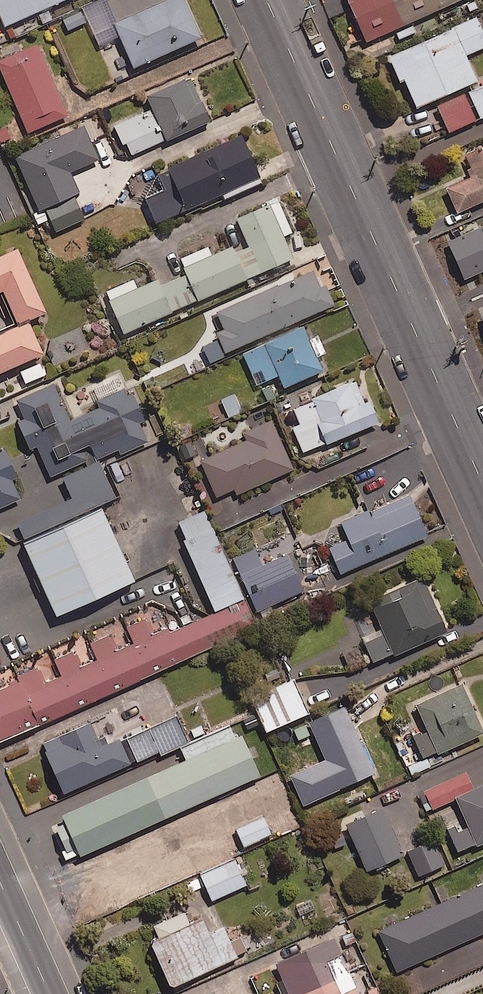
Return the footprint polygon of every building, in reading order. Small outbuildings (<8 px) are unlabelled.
[(4,30),(71,0),(0,0),(0,21),(4,30)] [(113,26),(133,71),(201,41),(183,0),(173,0),(113,26)] [(367,44),(466,0),(347,0),(367,44)] [(81,11),(62,19),(68,32),(86,24),(81,11)] [(393,58),(416,111),(479,84),(467,58),(482,51),(482,36),(476,21),(393,58)] [(0,60),(0,64),(30,132),(70,115),(39,43),(0,60)] [(188,79),(150,96),(169,140),(214,121),(205,101),(198,104),(188,79)] [(470,93),(481,118),(482,117),(482,87),(470,93)] [(478,121),(467,95),(438,107),(449,133),(478,121)] [(86,125),(17,156),(41,210),(82,192),(73,172),(101,159),(86,125)] [(245,135),(170,167),(188,210),(263,178),(245,135)] [(465,157),(475,178),(446,191),(457,216),(482,204),(482,150),(465,157)] [(85,220),(77,202),(48,214),(56,233),(85,220)] [(296,258),(272,204),(239,218),(251,245),(238,251),(236,246),(186,268),(189,274),(163,285),(161,279),(111,301),(125,333),(296,258)] [(0,258),(0,294),(7,291),(22,324),(50,312),(22,248),(0,258)] [(315,270),(219,311),(226,329),(219,332),(227,352),(337,305),(328,284),(323,286),(315,270)] [(0,335),(0,375),(47,354),(33,321),(0,335)] [(306,326),(267,343),(287,387),(326,370),(306,326)] [(353,383),(316,398),(325,422),(321,424),(330,444),(382,423),(373,401),(362,406),(353,383)] [(55,384),(19,400),(28,419),(20,423),(32,449),(39,446),(53,476),(88,460),(84,450),(93,446),(99,459),(120,450),(122,455),(151,442),(142,423),(147,421),(134,393),(129,395),(126,388),(98,400),(101,407),(72,420),(55,384)] [(274,420),(245,433),(248,440),(203,461),(219,498),(237,490),(239,495),(296,469),(274,420)] [(23,500),(14,479),(18,477),(7,451),(0,453),(0,452),(0,510),(23,500)] [(372,510),(343,522),(351,540),(331,549),(342,575),(430,537),(415,502),(376,519),(372,510)] [(107,506),(24,542),(57,618),(139,582),(107,506)] [(243,600),(205,513),(178,524),(216,612),(243,600)] [(291,554),(244,575),(260,612),(307,591),(291,554)] [(432,611),(419,581),(373,601),(397,656),(451,633),(440,608),(432,611)] [(0,690),(0,741),(259,625),(248,600),(173,633),(171,628),(155,635),(148,618),(127,628),(134,645),(118,652),(110,636),(93,644),(100,661),(82,669),(74,652),(56,661),(63,676),(45,684),(38,668),(18,677),(20,681),(0,690)] [(309,715),(294,681),(252,699),(267,733),(309,715)] [(419,705),(441,754),(482,735),(482,723),(465,684),(419,705)] [(348,706),(311,722),(341,789),(377,773),(348,706)] [(306,720),(291,728),(298,742),(313,734),(306,720)] [(93,722),(63,736),(66,744),(47,752),(66,795),(134,765),(122,738),(104,747),(93,722)] [(245,736),(64,817),(83,857),(263,776),(245,736)] [(458,797),(479,846),(482,845),(482,786),(458,797)] [(235,790),(216,798),(221,810),(240,802),(235,790)] [(386,808),(348,824),(368,871),(406,855),(386,808)] [(264,816),(235,830),(245,850),(273,836),(264,816)] [(443,866),(432,842),(407,854),(418,877),(443,866)] [(246,886),(234,860),(201,875),(213,901),(246,886)] [(380,931),(399,972),(482,935),(482,885),(380,931)] [(187,912),(155,926),(160,939),(153,942),(173,989),(228,966),(207,919),(193,926),(187,912)] [(261,933),(246,941),(253,954),(268,947),(261,933)] [(278,964),(291,993),(362,993),(337,938),(278,964)]
